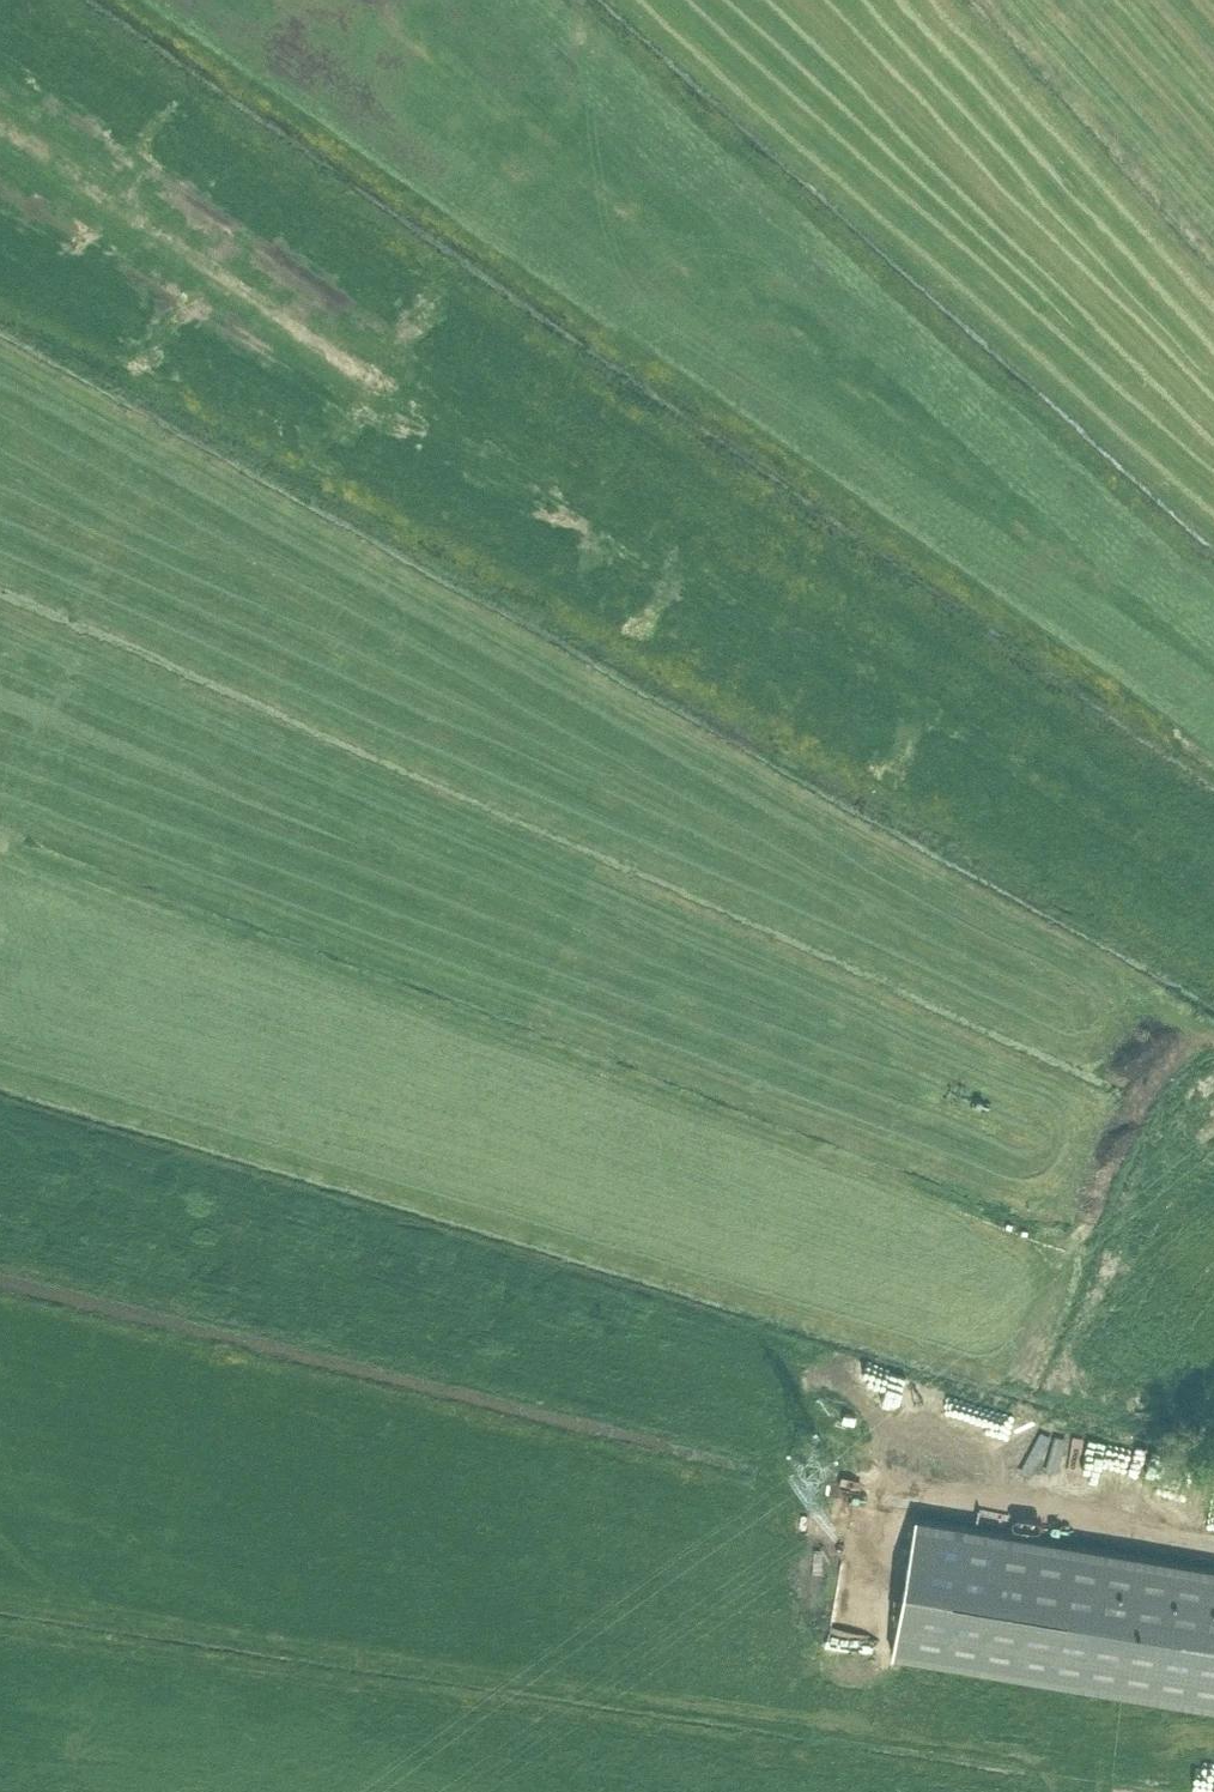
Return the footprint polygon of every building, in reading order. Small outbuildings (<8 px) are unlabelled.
[(915,1515),(892,1651),(1213,1706),(1213,1565),(915,1515)]
